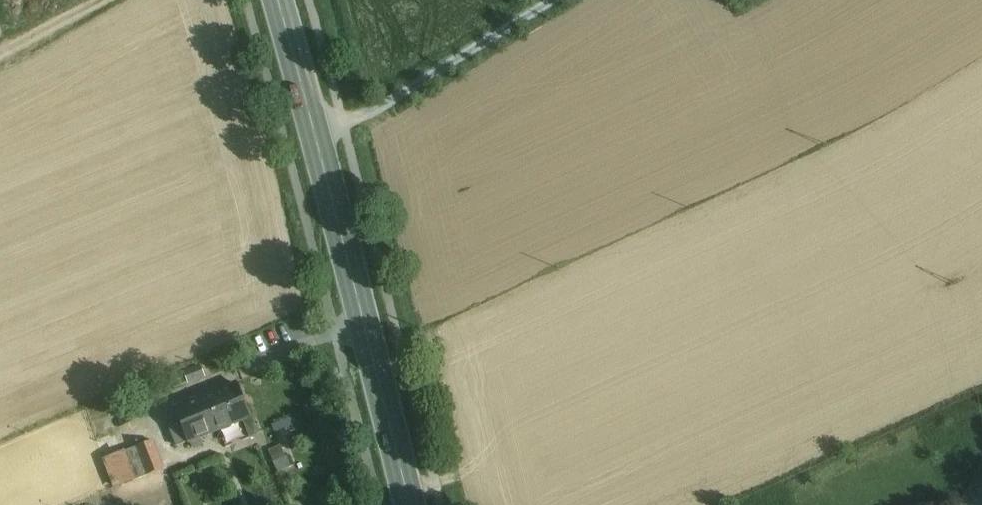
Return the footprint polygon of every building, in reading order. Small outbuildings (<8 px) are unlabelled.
[(238,384),(176,409),(182,425),(189,441),(251,416),(238,384)] [(182,425),(171,430),(177,446),(189,441),(182,425)] [(153,441),(122,453),(133,481),(164,469),(153,441)] [(286,456),(281,445),(269,450),(278,472),(295,465),(291,455),(286,456)] [(122,453),(107,459),(118,487),(133,481),(122,453)]
